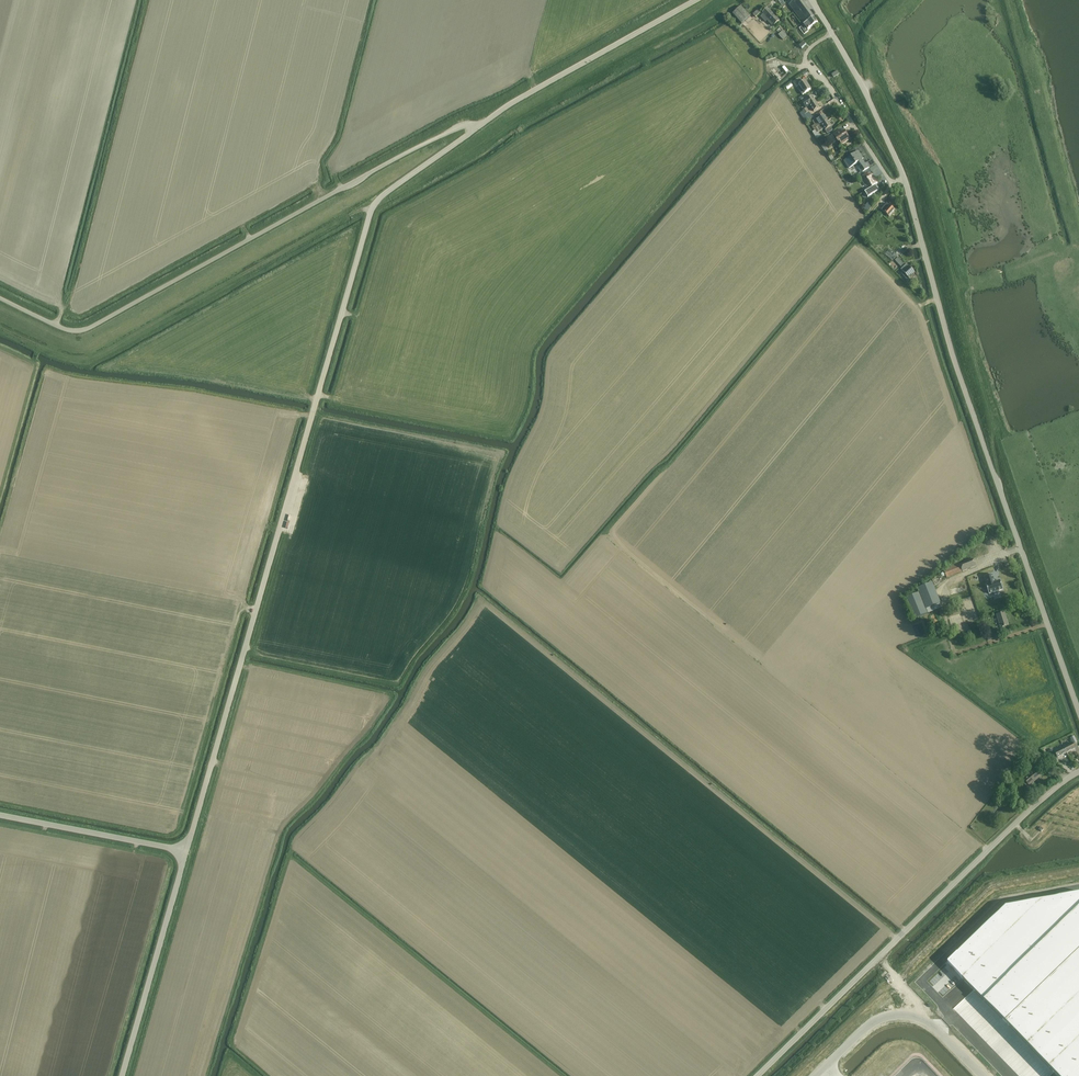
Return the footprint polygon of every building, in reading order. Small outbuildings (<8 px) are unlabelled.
[(802,0),(795,0),(789,5),(794,12),(803,25),(803,24),(808,30),(818,22),(813,16),(802,0)] [(742,24),(750,16),(741,7),(732,14),(742,24)] [(763,14),(760,17),(765,23),(767,21),(772,26),(773,25),(774,26),(779,21),(774,15),(767,8),(762,13),(763,14)] [(783,40),(787,36),(782,31),(778,35),(783,40)] [(802,83),(799,79),(793,83),(796,87),(799,85),(802,90),(799,91),(802,95),(804,94),(811,90),(805,81),(802,83)] [(809,95),(801,100),(804,104),(807,108),(810,107),(816,102),(812,96),(811,97),(809,95)] [(816,102),(810,107),(813,112),(820,108),(816,103),(816,102)] [(800,113),(805,122),(808,120),(812,117),(809,112),(807,109),(802,112),(800,113)] [(815,125),(812,127),(814,130),(814,129),(818,127),(821,125),(822,125),(822,124),(828,121),(824,115),(819,119),(818,117),(813,120),(813,121),(813,122),(814,124),(815,125)] [(815,130),(812,132),(814,135),(816,139),(818,138),(820,136),(818,133),(821,131),(824,129),(825,130),(827,134),(833,130),(831,127),(831,126),(828,121),(822,124),(822,125),(821,125),(818,127),(814,129),(815,130)] [(840,131),(833,136),(837,141),(838,143),(839,142),(841,145),(849,140),(846,134),(843,136),(842,133),(840,131)] [(865,164),(857,152),(844,161),(849,169),(859,162),(861,166),(858,168),(861,173),(869,168),(866,163),(865,164)] [(863,172),(858,176),(859,176),(860,178),(865,186),(869,183),(872,188),(865,192),(868,197),(879,190),(876,185),(878,184),(873,176),(869,177),(867,174),(865,175),(864,173),(863,172)] [(889,217),(895,210),(887,203),(881,210),(889,217)] [(901,267),(904,264),(898,257),(895,261),(901,267)] [(911,281),(915,278),(913,275),(915,273),(907,264),(900,269),(911,281)] [(975,566),(973,559),(960,564),(959,561),(952,563),(953,566),(944,570),(947,578),(975,566)] [(985,577),(984,577),(987,584),(986,585),(987,588),(988,590),(989,593),(989,594),(993,593),(994,595),(999,593),(999,591),(1002,590),(999,581),(995,582),(992,574),(985,577)] [(928,614),(942,608),(940,604),(941,604),(932,582),(917,588),(919,593),(904,598),(913,619),(928,613),(928,614)] [(959,609),(958,606),(950,609),(951,612),(950,612),(951,617),(961,614),(959,609)] [(1000,628),(1008,625),(1004,612),(996,615),(1000,628)] [(1063,747),(1066,753),(1075,749),(1072,743),(1063,747)] [(1057,758),(1066,753),(1063,747),(1054,752),(1057,758)] [(1028,758),(1021,763),(1025,767),(1031,762),(1028,758)] [(1033,771),(1031,769),(1025,773),(1027,776),(1023,779),(1025,781),(1023,782),(1024,784),(1026,786),(1027,786),(1028,785),(1029,786),(1040,777),(1034,770),(1033,771)] [(1028,799),(1024,796),(1022,799),(1020,798),(1019,800),(1024,804),(1028,799)] [(947,962),(1057,1075),(1078,1075),(1078,892),(1066,895),(1006,904),(947,962)]
